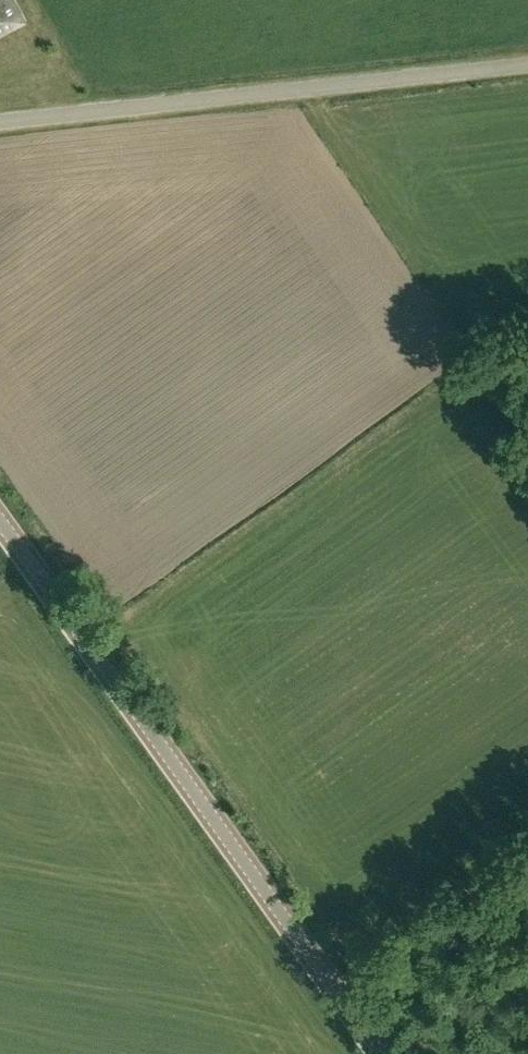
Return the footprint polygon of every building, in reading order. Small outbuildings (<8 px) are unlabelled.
[(23,20),(12,0),(0,0),(0,32),(23,20)]
